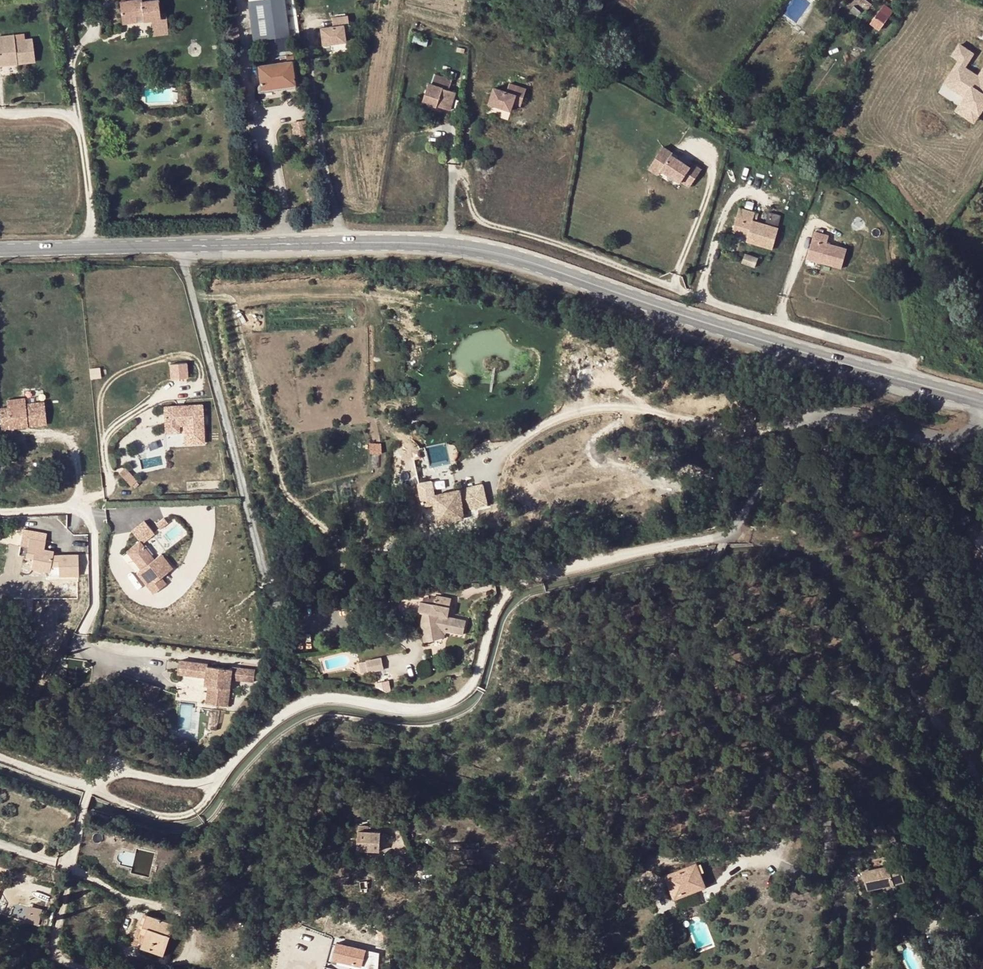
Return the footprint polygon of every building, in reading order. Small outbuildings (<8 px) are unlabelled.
[(141,3),(141,0),(119,3),(122,25),(136,23),(135,16),(142,15),(143,22),(160,20),(157,1),(141,3)] [(283,0),(271,0),(248,3),(253,41),(288,37),(283,0)] [(830,9),(836,13),(842,5),(845,0),(836,0),(830,9)] [(893,11),(885,4),(880,10),(889,16),(893,11)] [(861,12),(853,5),(849,10),(857,17),(861,12)] [(880,10),(871,23),(880,29),(889,16),(880,10)] [(319,28),(321,45),(344,41),(343,34),(342,24),(348,24),(347,15),(330,17),(332,26),(319,28)] [(239,44),(238,29),(229,29),(232,45),(239,44)] [(34,41),(17,43),(16,37),(0,39),(0,68),(2,68),(1,61),(18,59),(19,66),(37,64),(34,41)] [(957,105),(978,119),(982,111),(982,69),(979,75),(967,67),(976,54),(960,43),(952,54),(959,59),(943,81),(964,95),(957,105)] [(258,67),(260,86),(260,90),(294,85),(291,62),(293,62),(292,57),(286,58),(286,63),(258,67)] [(19,66),(18,59),(1,61),(2,68),(19,66)] [(429,84),(423,102),(450,111),(456,93),(450,91),(452,82),(434,76),(432,85),(429,84)] [(512,103),(515,95),(523,98),(526,89),(508,83),(505,91),(493,87),(488,103),(510,111),(512,103)] [(295,89),(294,85),(260,90),(260,86),(257,87),(258,93),(295,89)] [(520,106),(523,98),(515,95),(512,103),(520,106)] [(957,105),(954,110),(974,124),(978,119),(957,105)] [(691,188),(702,170),(694,164),(691,167),(672,155),(673,153),(663,147),(654,161),(664,168),(662,171),(682,183),(682,182),(691,188)] [(662,171),(664,168),(654,161),(649,169),(659,175),(662,171)] [(773,250),(780,228),(754,221),(756,213),(740,208),(732,233),(748,237),(747,242),(773,250)] [(830,237),(815,233),(807,260),(841,270),(847,251),(827,245),(830,237)] [(746,253),(742,264),(755,268),(758,258),(746,253)] [(189,361),(171,363),(172,378),(190,377),(189,361)] [(7,400),(8,407),(8,412),(0,413),(2,429),(47,424),(44,402),(36,403),(26,404),(25,398),(7,400)] [(179,426),(184,426),(185,444),(204,443),(202,404),(164,406),(165,426),(179,426)] [(447,442),(427,445),(431,466),(451,463),(447,442)] [(137,481),(125,467),(119,472),(131,486),(132,485),(135,488),(139,484),(136,481),(137,481)] [(438,525),(453,522),(452,514),(461,512),(460,505),(467,504),(469,512),(480,510),(476,488),(433,496),(431,485),(420,487),(423,506),(434,504),(438,525)] [(452,514),(453,522),(463,520),(461,512),(452,514)] [(157,524),(161,530),(169,525),(164,519),(157,524)] [(28,549),(35,550),(34,560),(32,571),(50,574),(51,568),(59,568),(59,578),(79,577),(78,556),(53,557),(54,553),(44,551),(46,543),(30,540),(28,549)] [(155,560),(141,542),(128,552),(142,571),(138,574),(155,595),(167,585),(162,579),(174,569),(162,555),(155,560)] [(35,550),(28,549),(26,559),(34,560),(35,550)] [(142,571),(128,552),(123,556),(138,574),(142,571)] [(463,635),(466,621),(447,618),(452,598),(437,595),(437,596),(436,604),(422,601),(421,601),(419,611),(423,612),(421,624),(425,642),(444,638),(445,635),(446,632),(463,635)] [(436,604),(437,596),(431,595),(431,598),(423,596),(422,601),(436,604)] [(384,670),(381,658),(366,661),(366,662),(368,673),(384,670)] [(209,663),(179,659),(178,675),(205,678),(204,686),(208,686),(206,704),(229,707),(231,689),(232,680),(254,683),(256,669),(233,666),(232,669),(208,666),(209,663)] [(368,673),(366,662),(359,663),(361,674),(368,673)] [(161,688),(145,682),(139,698),(155,704),(161,688)] [(888,834),(884,823),(872,827),(876,838),(888,834)] [(380,833),(370,833),(358,832),(357,851),(379,852),(380,833)] [(891,844),(888,836),(881,839),(884,846),(891,844)] [(479,849),(472,849),(473,864),(481,863),(479,849)] [(378,862),(379,852),(357,851),(357,861),(378,862)] [(666,875),(674,895),(694,888),(695,891),(706,887),(697,863),(666,875)] [(888,866),(891,875),(900,873),(897,864),(888,866)] [(862,872),(867,890),(903,882),(900,873),(891,875),(888,866),(862,872)] [(675,899),(695,891),(694,888),(674,895),(675,899)] [(28,905),(25,923),(40,924),(42,907),(28,905)] [(141,949),(163,957),(175,924),(148,914),(144,926),(149,928),(141,949)] [(890,924),(886,915),(879,917),(883,926),(890,924)] [(336,945),(331,959),(356,968),(374,968),(375,962),(364,958),(365,956),(336,945)]
